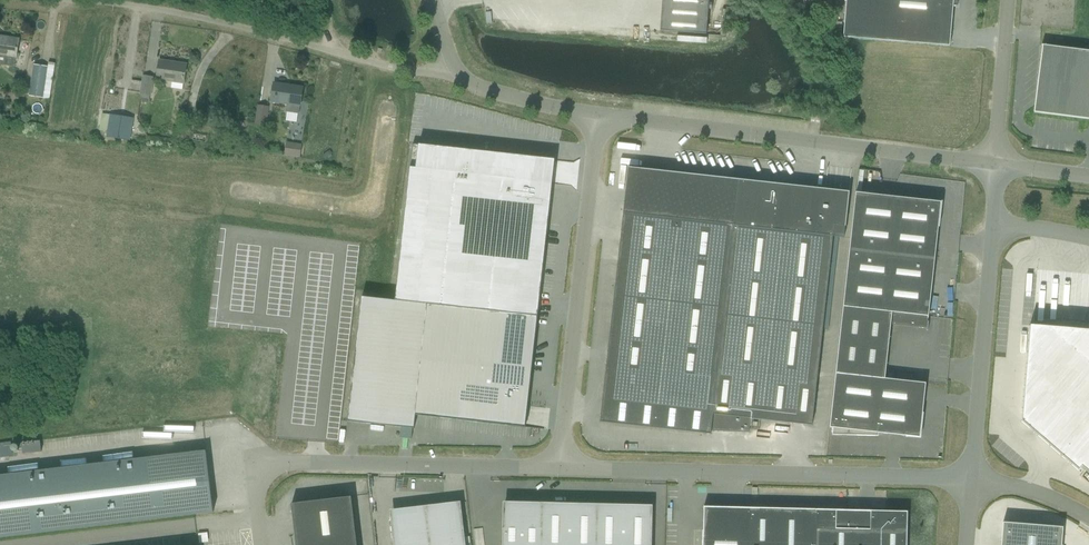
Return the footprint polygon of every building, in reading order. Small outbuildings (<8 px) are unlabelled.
[(709,0),(663,0),(660,31),(707,34),(709,0)] [(949,46),(953,6),(957,6),(958,0),(846,0),(843,38),(949,46)] [(6,57),(5,66),(14,67),(15,57),(16,57),(17,51),(19,40),(18,40),(18,41),(5,39),(6,38),(0,37),(0,56),(6,57)] [(1034,113),(1088,120),(1088,51),(1041,45),(1041,46),(1042,46),(1034,113)] [(157,79),(183,83),(186,65),(185,65),(185,66),(173,64),(173,63),(160,61),(157,79)] [(29,96),(43,98),(48,67),(35,65),(29,96)] [(140,92),(139,95),(141,95),(150,97),(151,97),(154,77),(142,75),(141,82),(140,92)] [(286,112),(299,113),(300,106),(303,88),(274,84),(271,101),(287,104),(286,112)] [(268,108),(259,106),(256,124),(265,125),(268,108)] [(133,119),(111,115),(107,136),(129,140),(133,119)] [(243,120),(234,124),(236,130),(249,125),(246,120),(243,122),(243,120)] [(193,140),(206,143),(207,136),(194,134),(193,140)] [(362,297),(348,421),(414,428),(415,416),(525,428),(555,160),(412,144),(395,301),(362,297)] [(330,151),(322,155),(325,159),(332,154),(330,151)] [(789,186),(628,168),(600,422),(710,435),(711,431),(752,433),(753,420),(812,426),(833,237),(844,238),(847,208),(824,206),(826,190),(825,190),(824,192),(789,188),(789,186)] [(927,201),(856,193),(830,428),(833,428),(832,435),(879,433),(905,436),(905,437),(908,438),(908,437),(921,438),(921,429),(922,429),(923,420),(922,420),(922,416),(923,416),(923,413),(922,413),(925,384),(885,379),(891,325),(926,329),(926,330),(928,331),(929,322),(927,322),(938,227),(939,228),(939,225),(939,220),(940,220),(941,211),(940,211),(941,202),(930,201),(930,200),(927,200),(927,201)] [(1021,422),(1078,471),(1081,467),(1088,474),(1088,331),(1029,326),(1021,422)] [(40,441),(22,444),(23,454),(41,452),(40,441)] [(0,476),(0,538),(213,513),(206,451),(0,476)] [(351,497),(291,504),(296,544),(357,544),(351,497)] [(504,503),(504,528),(503,528),(502,544),(652,544),(653,506),(542,503),(542,504),(504,503)] [(403,511),(407,537),(393,538),(394,544),(466,544),(464,530),(451,532),(447,506),(403,511)] [(703,544),(906,544),(907,530),(904,530),(904,516),(871,516),(871,514),(836,513),(836,510),(748,508),(748,531),(703,530),(703,544)] [(1063,528),(1003,523),(1001,544),(1061,544),(1063,528)]
